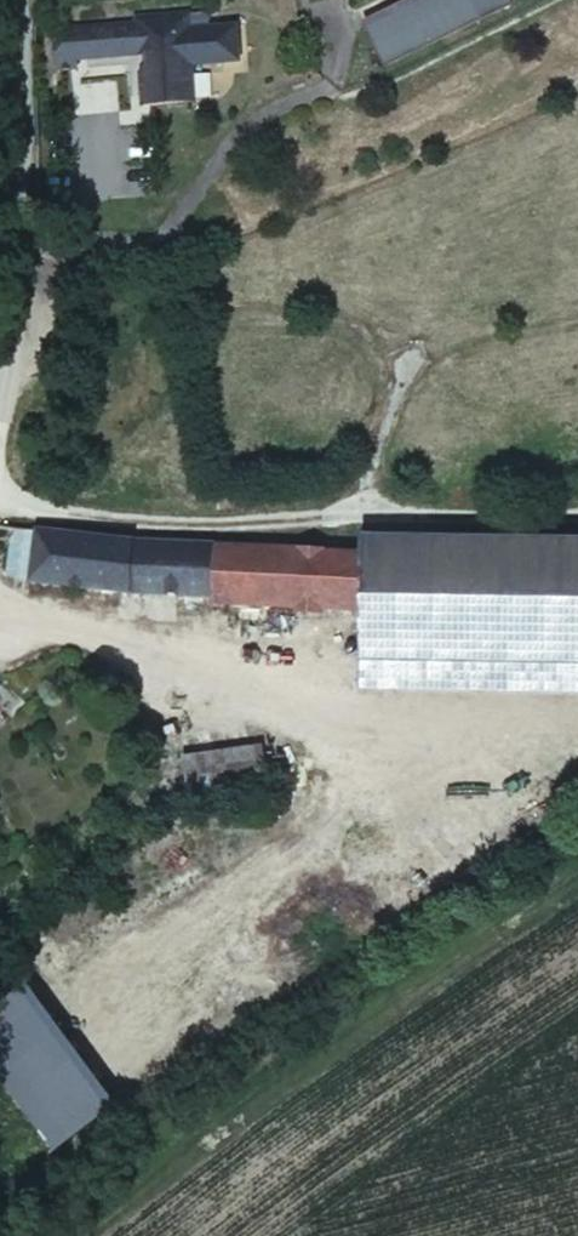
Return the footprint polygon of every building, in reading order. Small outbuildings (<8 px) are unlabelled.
[(363,28),(384,72),(507,11),(502,0),(420,0),(363,28)] [(135,27),(50,33),(53,75),(79,74),(78,66),(145,61),(145,72),(141,77),(143,110),(195,107),(193,70),(226,68),(223,28),(190,31),(189,17),(135,21),(135,27)] [(223,28),(226,68),(238,67),(235,28),(223,28)] [(370,629),(373,565),(45,541),(43,588),(249,608),(248,620),(303,624),(303,633),(329,634),(330,626),(370,629)] [(369,682),(577,697),(577,549),(373,549),(373,565),(370,629),(369,682)] [(181,745),(183,798),(263,795),(261,742),(181,745)] [(24,959),(0,972),(0,1005),(38,984),(24,959)]
